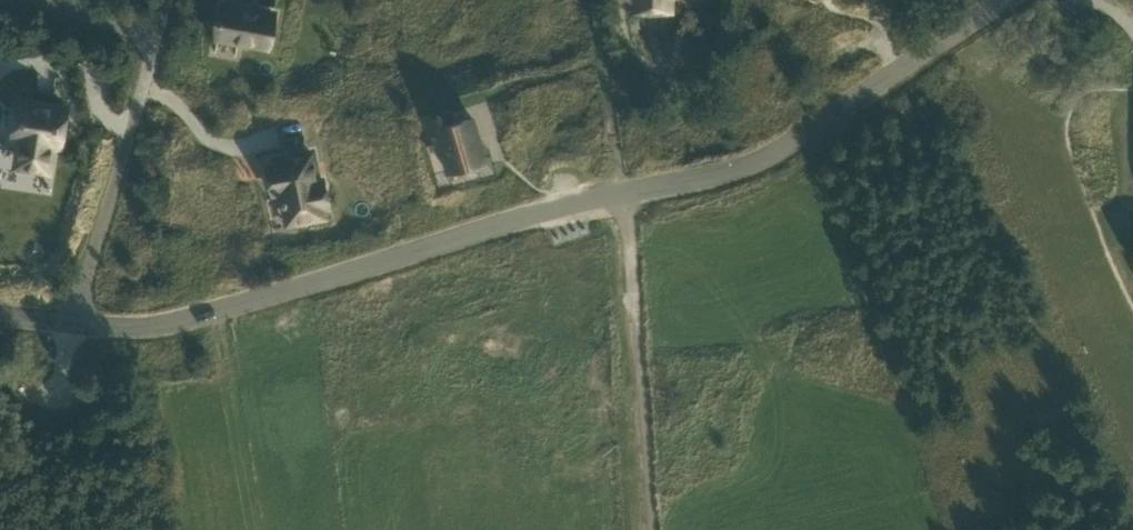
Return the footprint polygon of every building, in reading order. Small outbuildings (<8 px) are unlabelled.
[(217,37),(268,46),(274,12),(259,9),(261,0),(233,0),(232,5),(223,3),(217,37)] [(637,8),(637,31),(639,31),(639,8),(658,8),(658,20),(660,20),(660,8),(669,8),(669,0),(637,0),(637,8)] [(19,99),(13,138),(22,139),(19,163),(47,168),(51,144),(59,145),(61,145),(61,144),(62,139),(67,107),(19,99)] [(449,113),(427,120),(434,144),(439,143),(448,174),(479,165),(474,147),(479,145),(472,118),(452,124),(449,113)] [(288,213),(329,205),(324,180),(318,182),(312,153),(291,157),(292,162),(268,167),(273,191),(283,190),(285,199),(283,200),(284,204),(286,203),(288,213)] [(20,414),(22,404),(11,401),(9,412),(20,414)]
